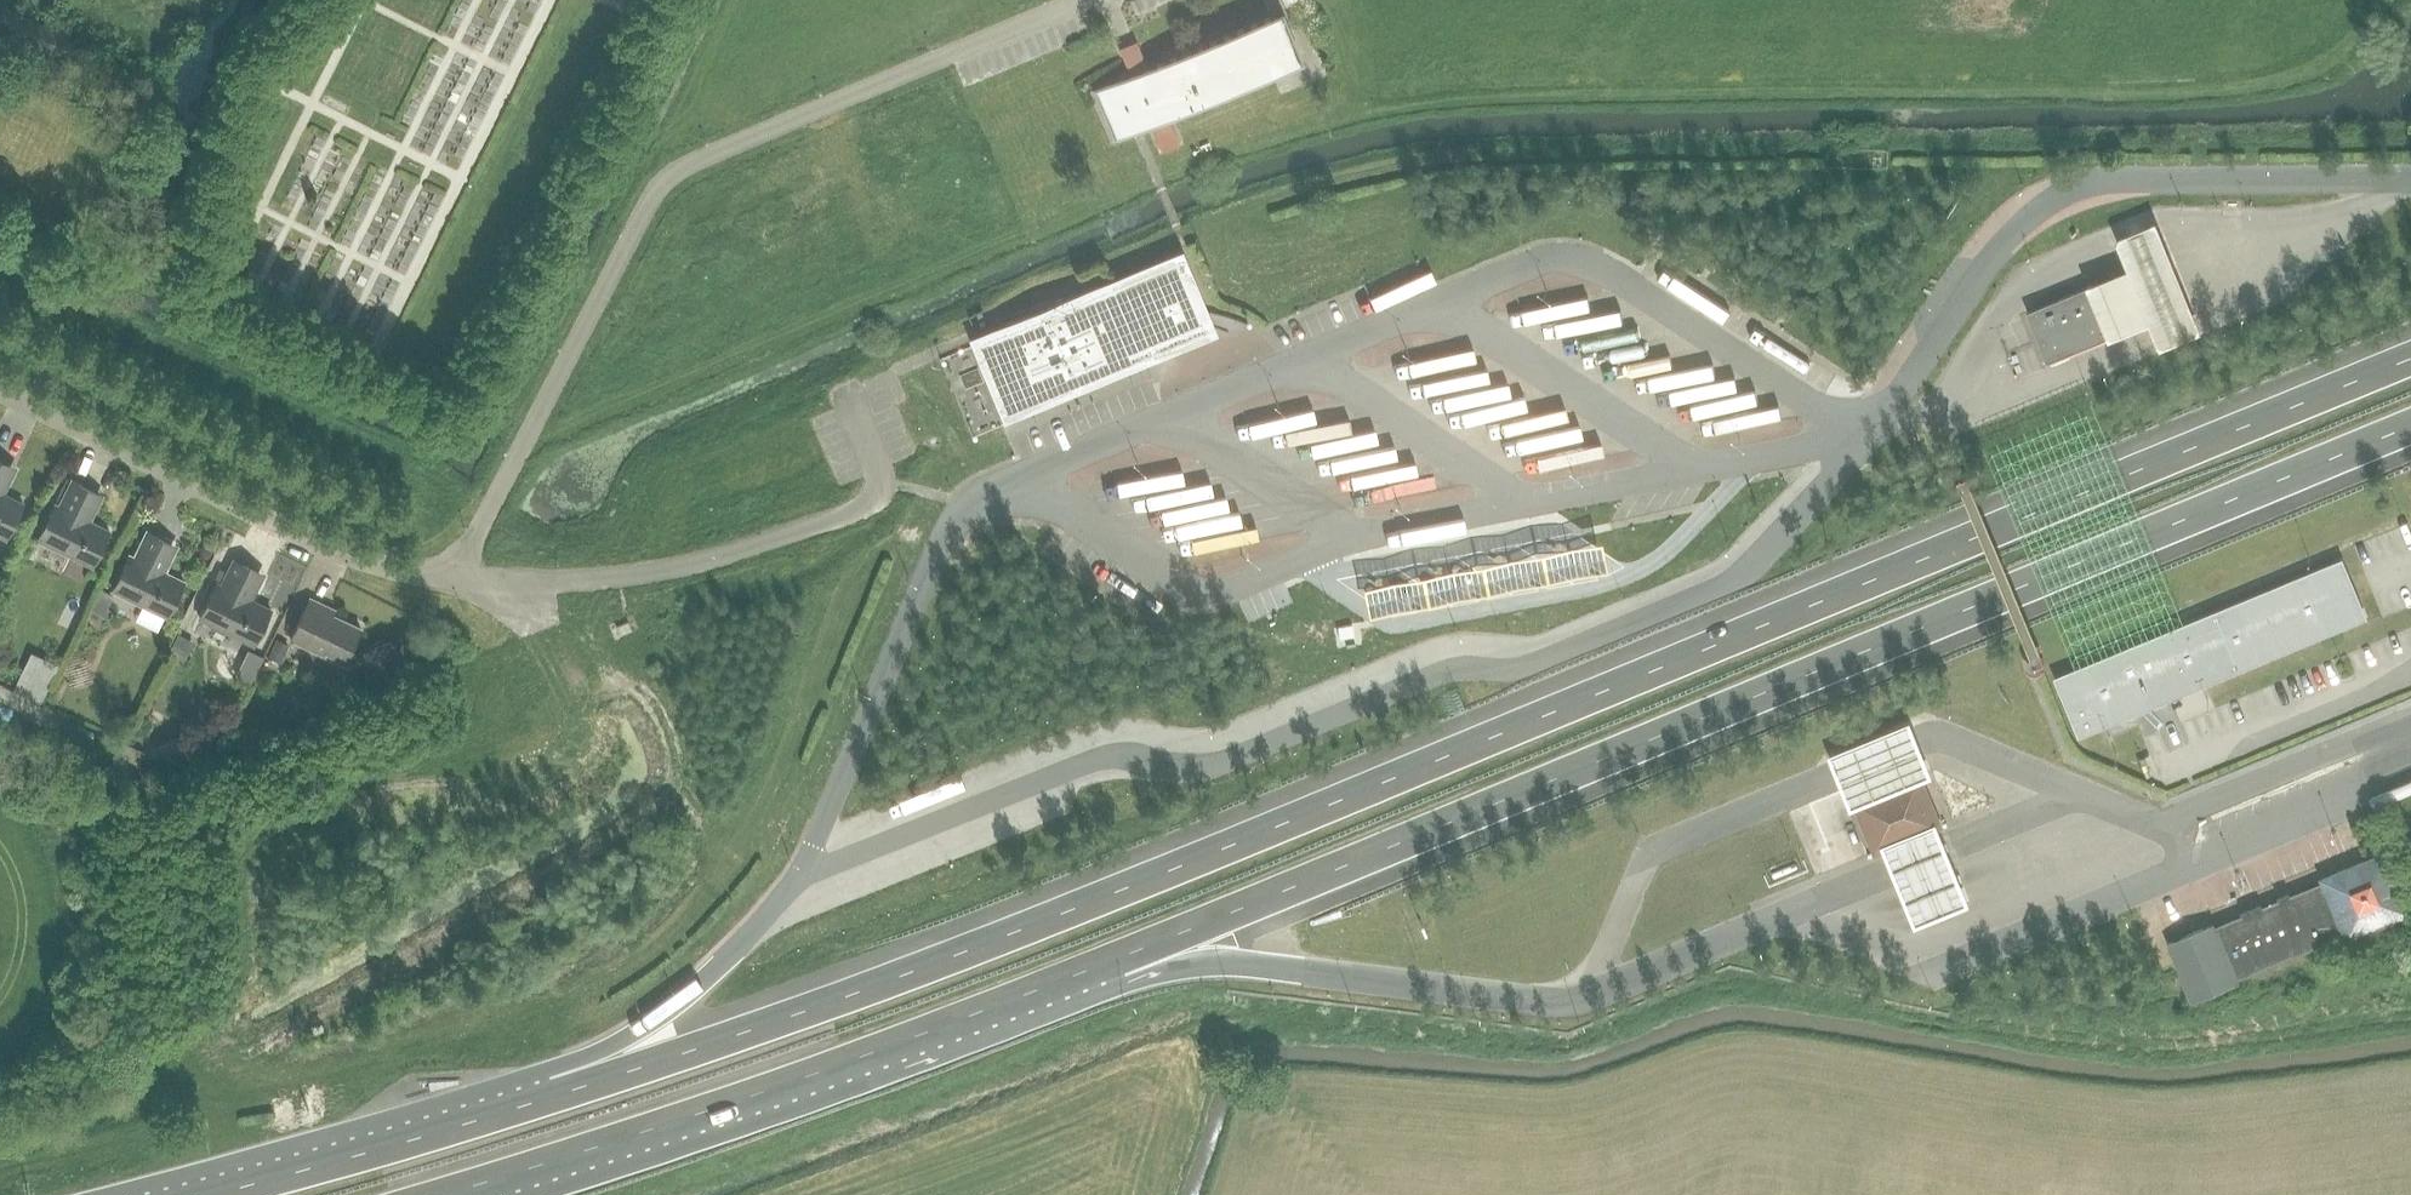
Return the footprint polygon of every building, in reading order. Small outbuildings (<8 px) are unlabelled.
[(1129,76),(1102,87),(1123,137),(1150,126),(1168,118),(1292,66),(1271,16),(1147,68),(1129,76)] [(1123,69),(1141,64),(1135,39),(1116,44),(1123,69)] [(1150,127),(1160,149),(1174,142),(1164,120),(1150,127)] [(2198,325),(2156,223),(2116,239),(2129,271),(2093,287),(2114,337),(2150,322),(2159,345),(2164,346),(2197,333),(2198,325)] [(1099,285),(1013,321),(1016,329),(985,342),(1013,410),(1164,349),(1174,344),(1179,341),(1181,339),(1180,336),(1179,334),(1171,332),(1161,331),(1159,314),(1178,312),(1197,312),(1197,311),(1177,263),(1103,294),(1099,285)] [(2093,287),(2029,313),(2049,364),(2114,337),(2093,287)] [(1559,335),(1620,323),(1617,308),(1605,310),(1602,294),(1520,309),(1522,324),(1556,317),(1559,335)] [(2077,668),(2186,622),(2092,397),(1983,443),(2077,668)] [(1718,414),(1719,427),(1773,419),(1771,406),(1718,414)] [(1433,503),(1431,484),(1465,481),(1464,471),(1395,479),(1398,507),(1433,503)] [(77,514),(90,488),(73,480),(60,506),(55,504),(38,538),(93,566),(111,531),(77,514)] [(6,539),(23,504),(0,492),(0,536),(6,539)] [(152,565),(165,539),(148,530),(135,556),(130,554),(113,589),(168,616),(186,582),(152,565)] [(2077,668),(2055,677),(2080,737),(2368,618),(2343,558),(2186,622),(2077,668)] [(238,593),(251,567),(234,559),(221,585),(217,583),(199,617),(255,645),(272,610),(238,593)] [(329,611),(331,606),(312,597),(291,638),(343,663),(363,627),(329,611)] [(277,638),(269,656),(282,662),(290,644),(277,638)] [(248,650),(235,676),(250,684),(264,658),(248,650)] [(28,659),(14,691),(41,704),(56,672),(28,659)] [(1910,722),(1831,755),(1852,806),(1853,804),(1922,776),(1931,773),(1910,722)] [(112,762),(110,767),(133,777),(135,773),(138,766),(115,756),(112,762)] [(1922,776),(1853,804),(1874,856),(1943,828),(1922,776)] [(1936,825),(1888,846),(1920,923),(1969,903),(1936,825)] [(2169,944),(2192,1002),(2410,913),(2410,903),(2391,854),(2169,944)]
